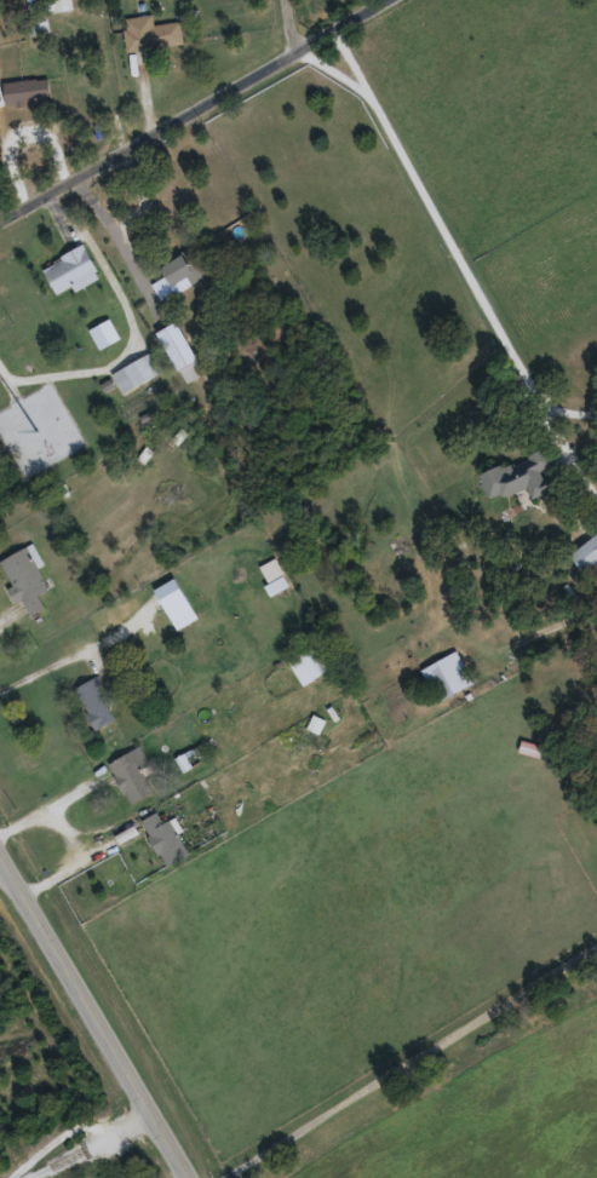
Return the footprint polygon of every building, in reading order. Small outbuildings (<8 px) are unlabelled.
[(31,31),(27,0),(44,0),(48,29),(31,31)] [(47,8),(47,0),(71,0),(71,7),(47,8)] [(127,48),(124,16),(153,12),(154,22),(180,18),(183,44),(127,48)] [(48,76),(50,98),(5,100),(4,79),(48,76)] [(99,272),(59,295),(42,266),(82,243),(99,272)] [(191,282),(186,275),(172,285),(161,266),(191,247),(207,271),(191,282)] [(122,391),(111,372),(149,350),(160,369),(122,391)] [(480,475),(541,448),(549,465),(544,467),(552,488),(533,495),(527,483),(490,500),(480,475)] [(569,554),(596,531),(596,559),(582,571),(569,554)] [(0,558),(27,545),(45,582),(35,587),(45,608),(28,615),(0,558)] [(260,563),(276,556),(308,614),(292,622),(260,563)] [(177,627),(154,587),(174,575),(197,615),(177,627)] [(337,661),(303,684),(286,659),(320,637),(337,661)] [(419,668),(436,659),(454,690),(437,700),(419,668)] [(96,729),(74,685),(98,674),(113,702),(108,703),(115,718),(96,729)] [(518,751),(522,737),(544,743),(540,757),(518,751)] [(183,770),(174,757),(201,741),(209,754),(183,770)] [(153,791),(131,803),(108,760),(139,745),(153,769),(144,774),(153,791)] [(142,818),(162,808),(186,854),(166,864),(142,818)]
